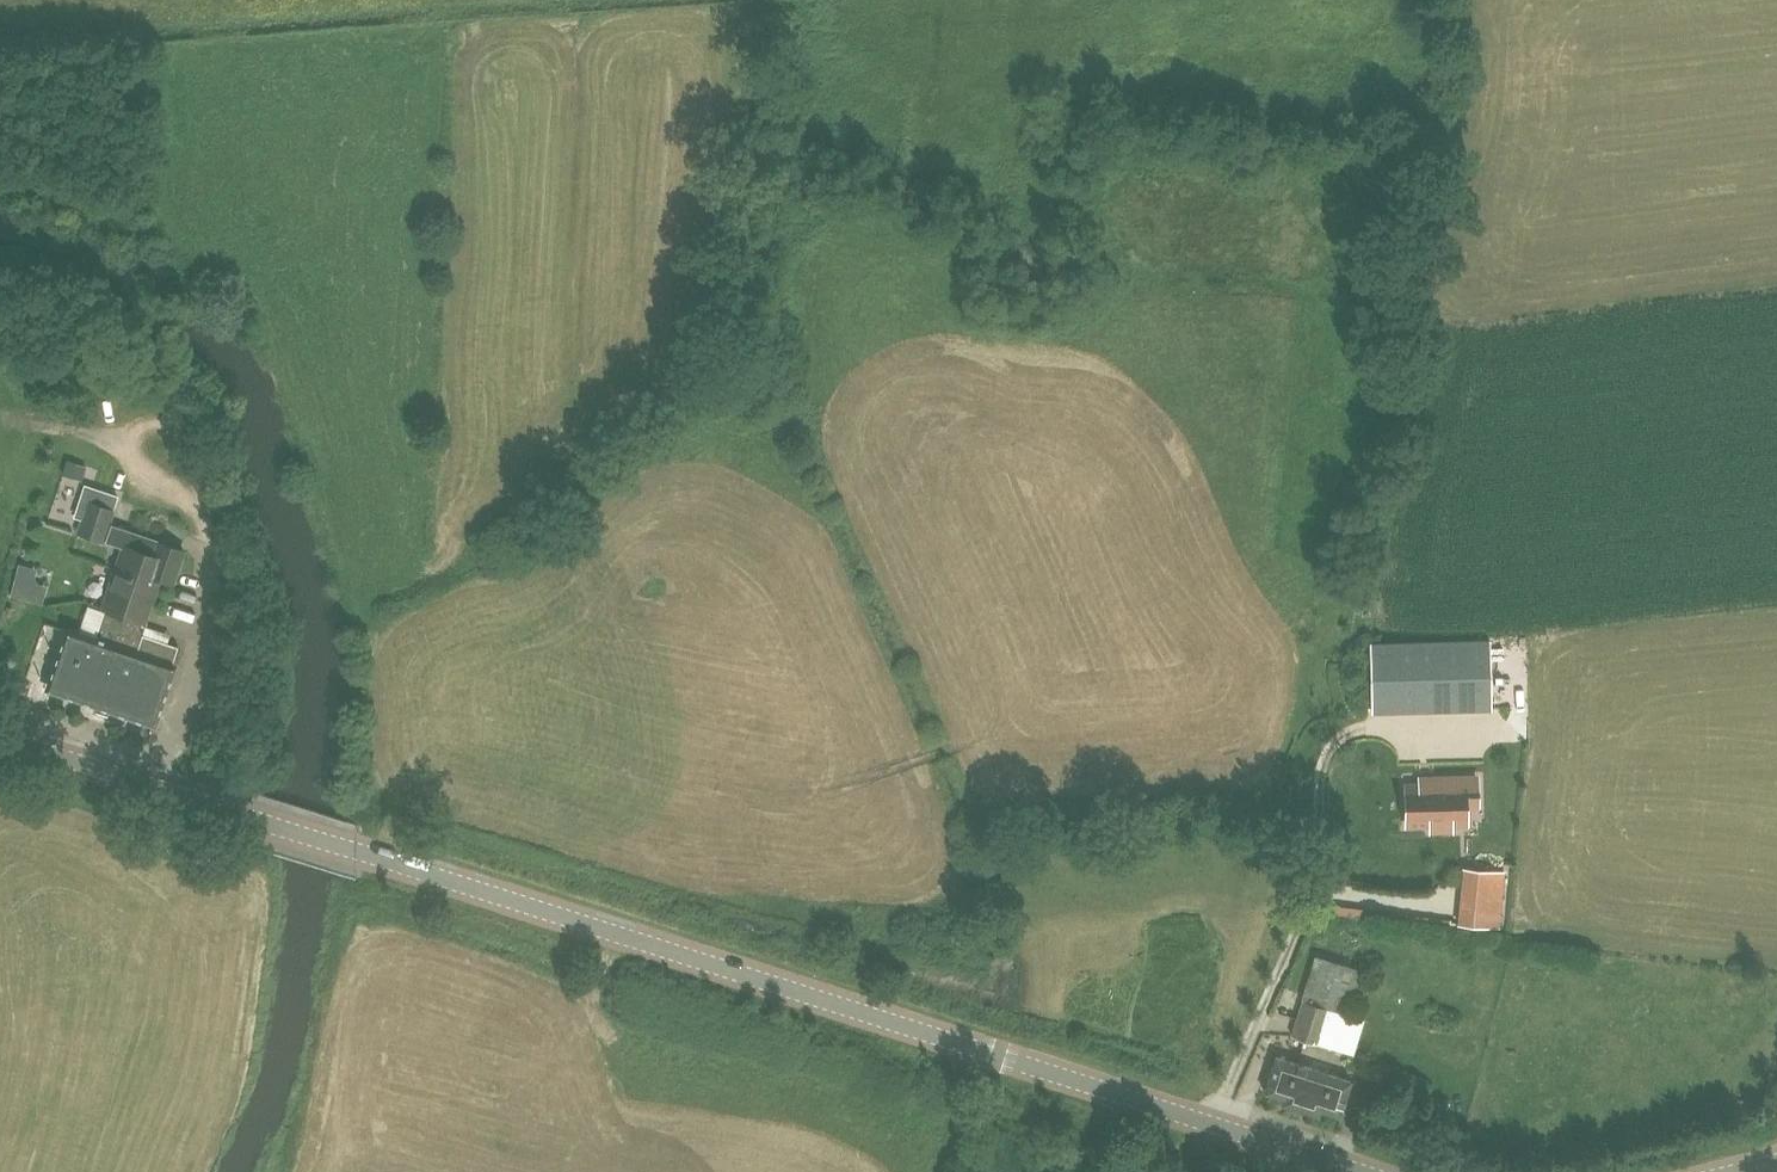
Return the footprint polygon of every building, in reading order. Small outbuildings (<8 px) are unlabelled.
[(66,458),(64,474),(85,477),(87,461),(66,458)] [(76,532),(104,542),(116,509),(87,499),(76,532)] [(184,550),(112,526),(108,541),(125,547),(104,608),(88,602),(79,634),(68,630),(48,687),(154,723),(174,666),(171,665),(178,646),(143,634),(164,569),(176,573),(184,550)] [(44,603),(53,570),(21,561),(12,594),(44,603)] [(1490,640),(1370,643),(1372,711),(1492,708),(1490,640)] [(1420,784),(1406,784),(1407,825),(1431,825),(1431,830),(1451,829),(1451,824),(1467,824),(1466,804),(1477,804),(1477,778),(1438,779),(1438,784),(1420,784)] [(1464,925),(1504,926),(1505,867),(1465,867),(1464,925)] [(1293,977),(1282,1013),(1295,1018),(1290,1035),(1346,1054),(1357,1018),(1349,1015),(1364,970),(1315,955),(1307,981),(1293,977)] [(1283,1098),(1282,1103),(1319,1115),(1320,1109),(1340,1115),(1351,1079),(1275,1056),(1264,1092),(1283,1098)] [(1486,1132),(1473,1131),(1472,1144),(1485,1145),(1486,1132)]
